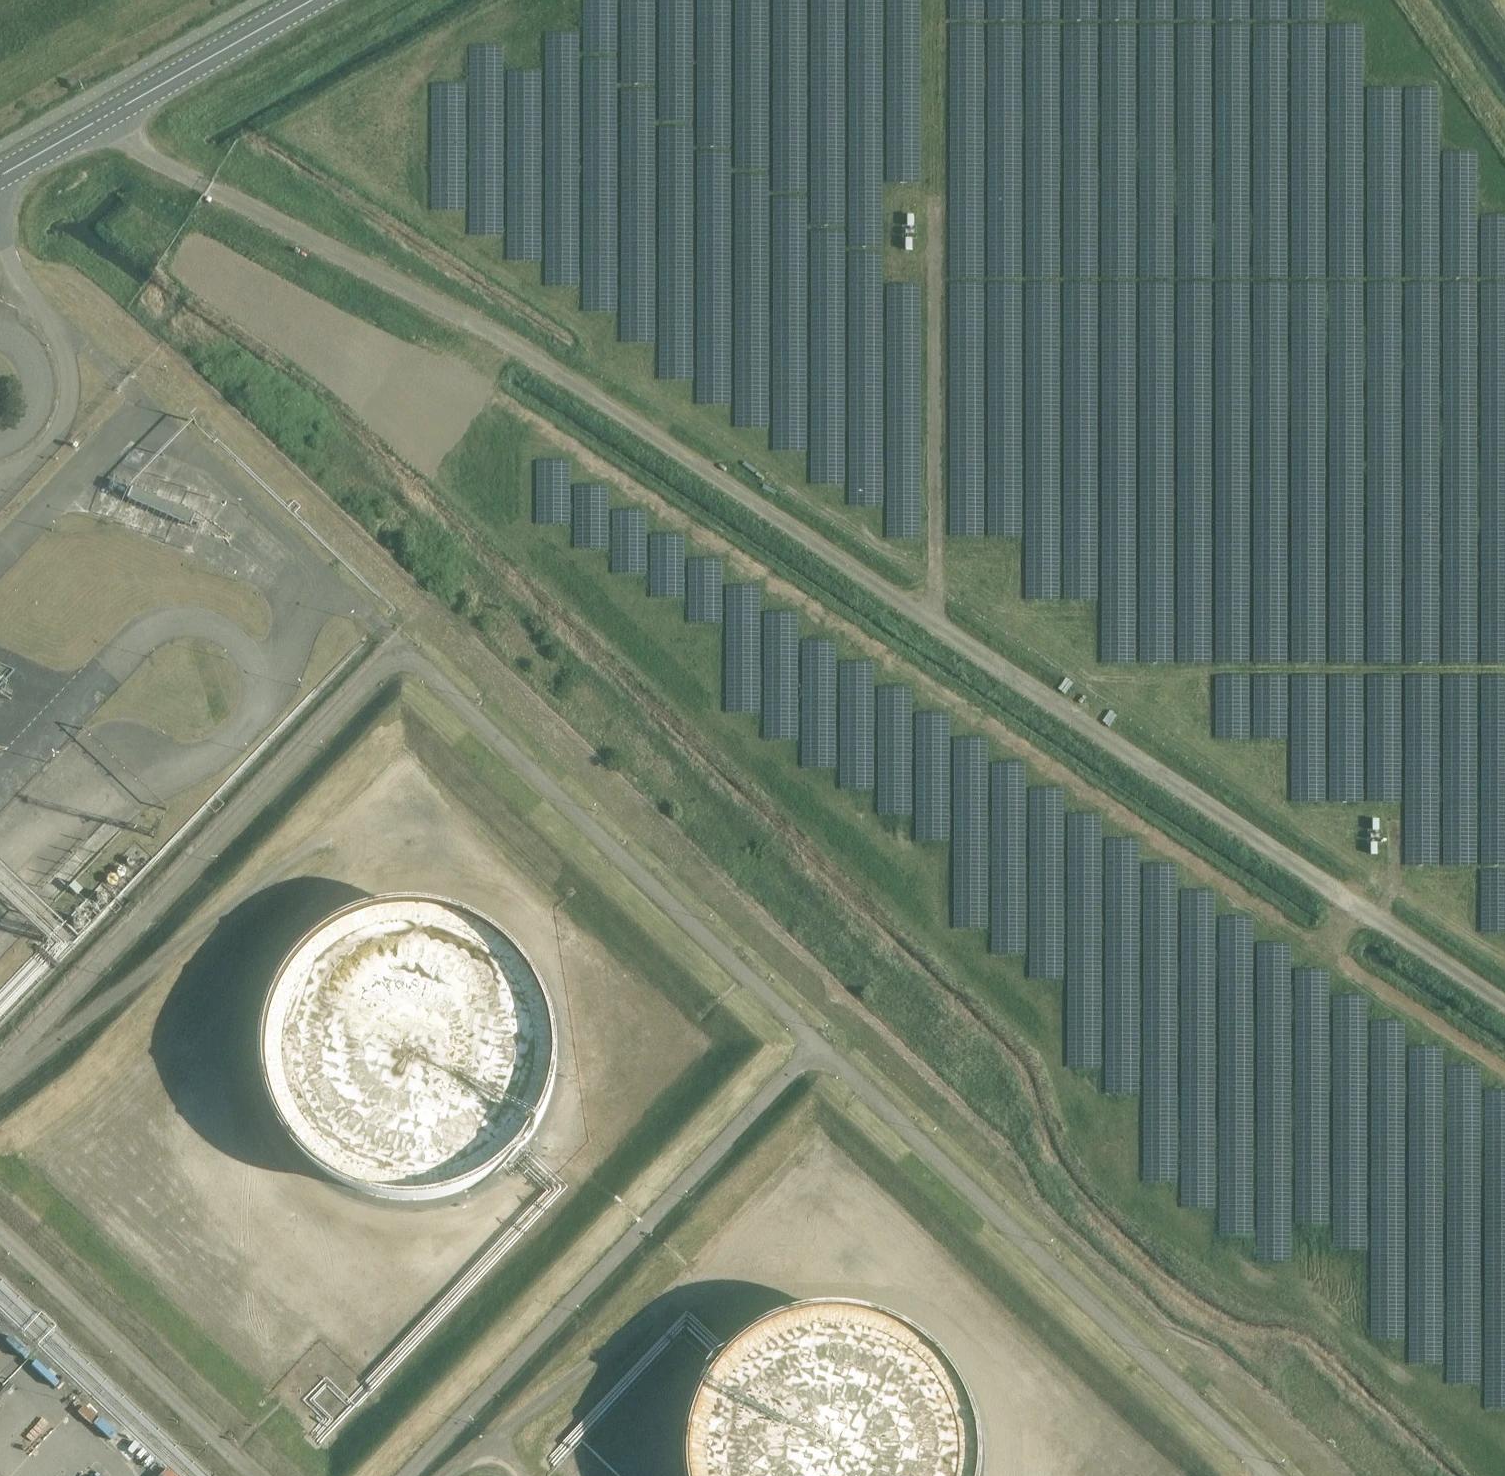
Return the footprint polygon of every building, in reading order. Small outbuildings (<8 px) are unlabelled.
[(194,512),(133,490),(128,505),(188,527),(194,512)] [(553,1067),(554,1053),(553,1039),(551,1025),(548,1011),(543,997),(536,984),(529,972),(520,961),(511,950),(500,941),(488,932),(476,925),(463,919),(449,914),(436,911),(421,909),(407,908),(393,909),(379,911),(365,915),(351,920),(338,926),(326,933),(315,942),(304,952),(295,962),(286,974),(279,986),(273,999),(268,1013),(265,1027),(263,1041),(262,1055),(263,1069),(265,1083),(269,1097),(274,1111),(280,1124),(287,1136),(296,1147),(306,1158),(316,1167),(328,1176),(340,1183),(353,1189),(367,1194),(381,1197),(395,1199),(409,1200),(423,1199),(438,1197),(451,1193),(465,1188),(478,1182),(490,1174),(502,1166),(512,1156),(522,1146),(530,1134),(537,1122),(543,1109),(548,1095),(552,1081),(553,1067)] [(978,1457),(978,1443),(975,1428),(972,1415),(967,1401),(961,1388),(953,1376),(944,1364),(935,1354),(924,1344),(912,1336),(900,1328),(887,1322),(873,1318),(859,1314),(845,1312),(831,1312),(816,1312),(802,1315),(788,1318),(775,1323),(762,1329),(749,1337),(738,1345),(727,1355),(718,1366),(709,1377),(702,1390),(696,1403),(691,1416),(688,1430),(686,1445),(685,1459),(686,1473),(686,1475),(977,1475),(978,1471),(978,1457)] [(108,1446),(125,1428),(111,1414),(94,1432),(108,1446)] [(80,1475),(92,1475),(97,1466),(89,1461),(80,1475)]
